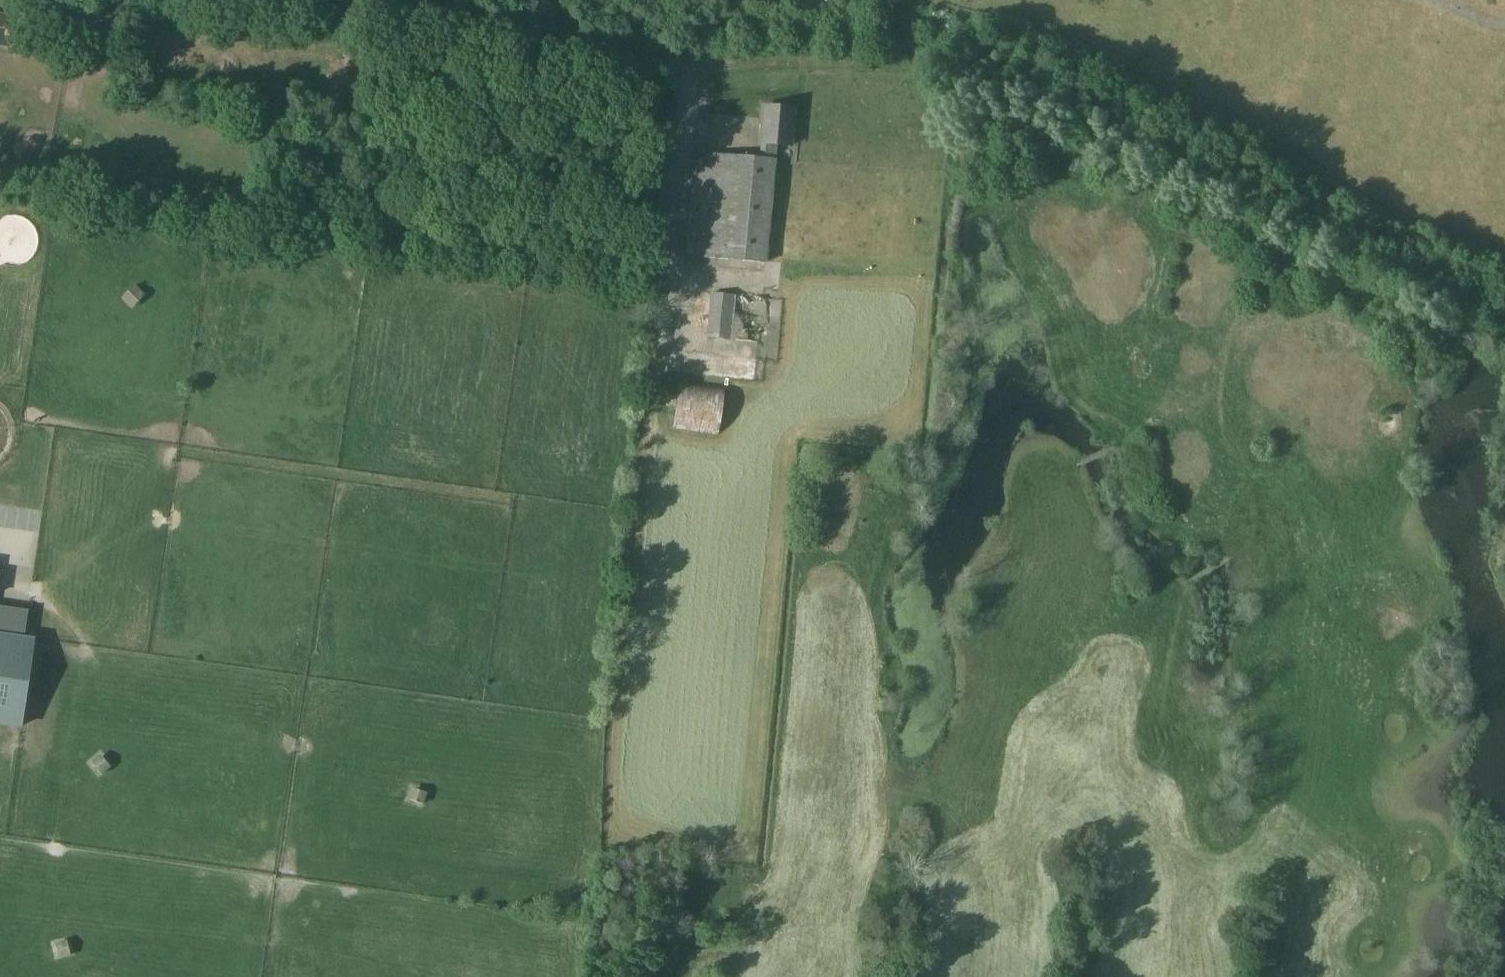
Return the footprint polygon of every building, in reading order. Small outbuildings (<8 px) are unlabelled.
[(15,16),(0,14),(0,45),(9,47),(15,16)] [(763,106),(759,143),(760,143),(759,158),(694,152),(685,256),(766,263),(775,159),(776,144),(791,146),(794,108),(763,106)] [(659,210),(671,212),(673,188),(661,186),(659,210)] [(758,343),(763,297),(710,293),(706,337),(758,343)] [(680,381),(673,429),(718,435),(724,387),(680,381)] [(21,726),(33,641),(0,636),(0,723),(21,726)] [(94,760),(85,765),(98,786),(107,780),(94,760)] [(1409,870),(1412,885),(1426,883),(1423,868),(1409,870)]
